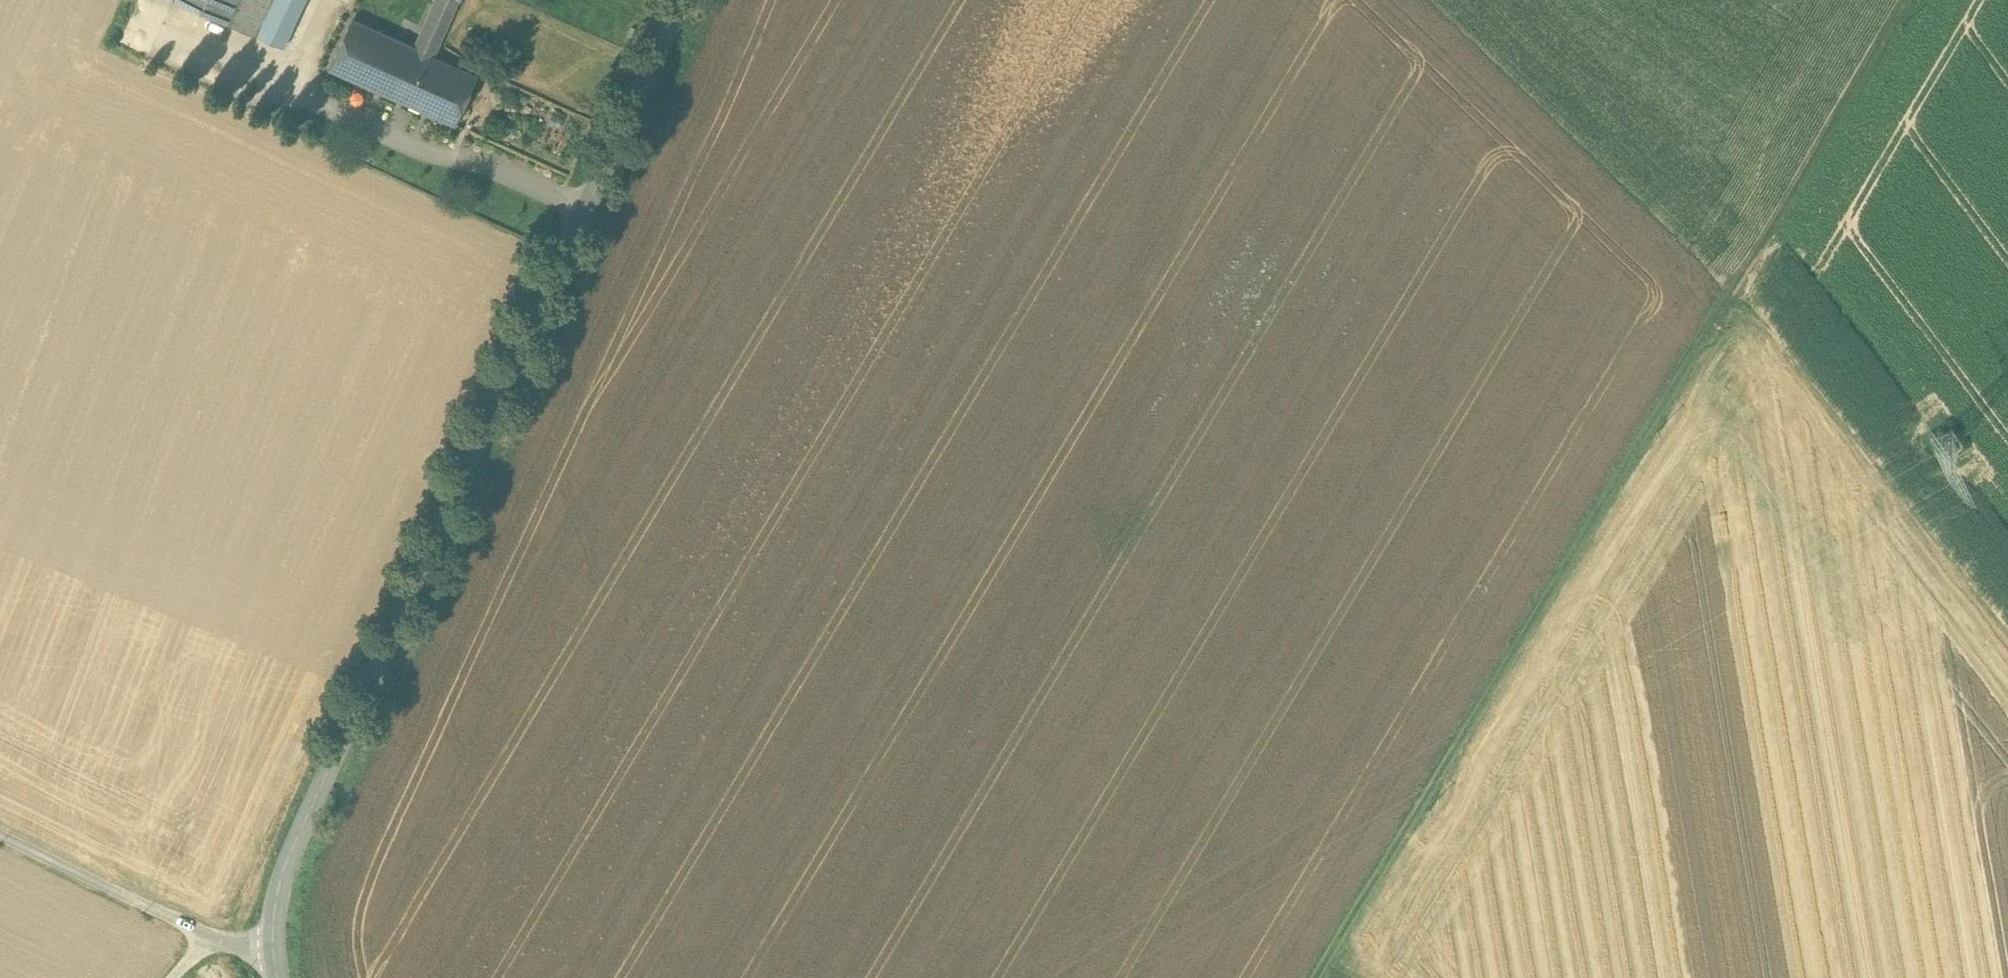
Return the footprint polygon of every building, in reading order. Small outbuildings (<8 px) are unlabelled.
[(230,22),(240,0),(181,0),(230,22)] [(230,22),(259,36),(275,0),(240,0),(230,22)] [(259,36),(285,47),(306,0),(275,0),(259,36)] [(415,47),(435,56),(460,0),(437,0),(415,47)] [(435,56),(415,47),(353,19),(331,69),(408,103),(408,102),(457,124),(479,76),(435,56)]
